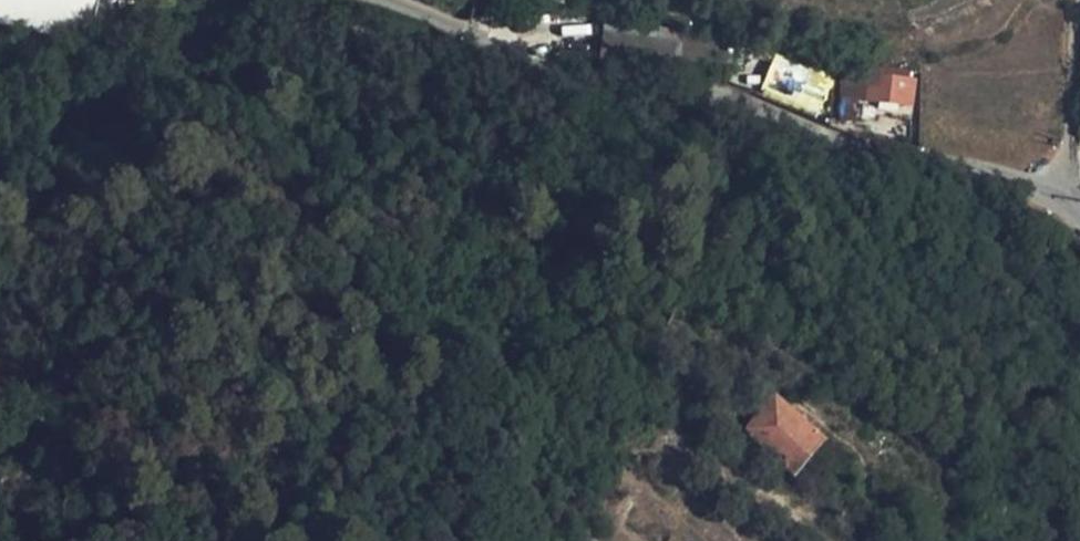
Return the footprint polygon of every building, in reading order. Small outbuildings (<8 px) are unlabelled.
[(97,0),(0,0),(0,35),(53,47),(91,30),(97,0)] [(880,71),(881,65),(872,63),(871,69),(880,71)] [(913,70),(881,65),(880,71),(880,75),(873,74),(870,96),(908,101),(913,70)] [(836,443),(787,400),(758,432),(807,475),(836,443)]
